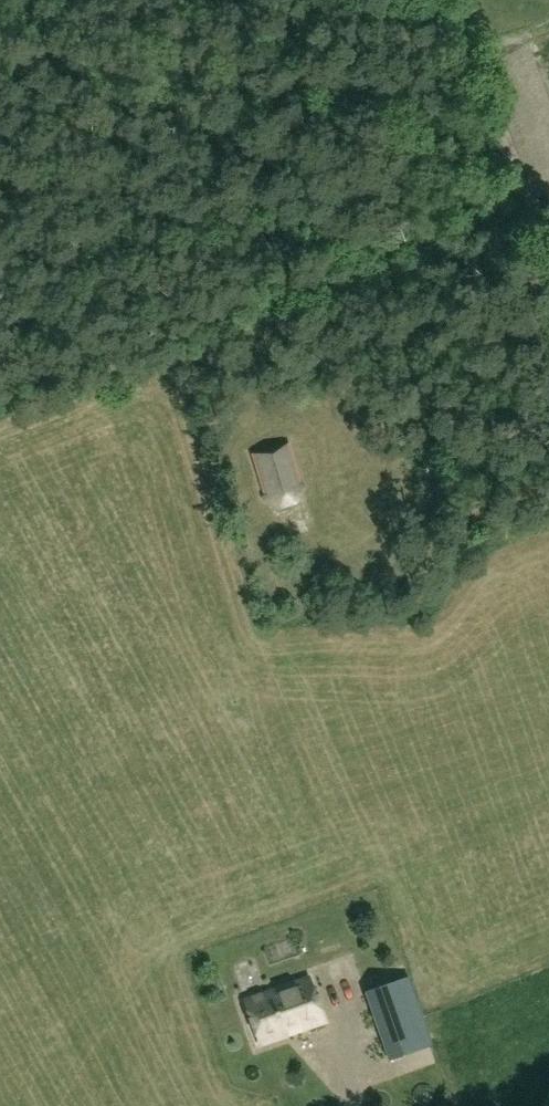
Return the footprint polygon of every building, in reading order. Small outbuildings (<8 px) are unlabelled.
[(305,490),(290,442),(250,455),(265,502),(279,510),(297,504),(305,490)] [(325,1021),(310,977),(244,1000),(259,1044),(325,1021)] [(365,993),(389,1060),(431,1045),(407,978),(365,993)]
